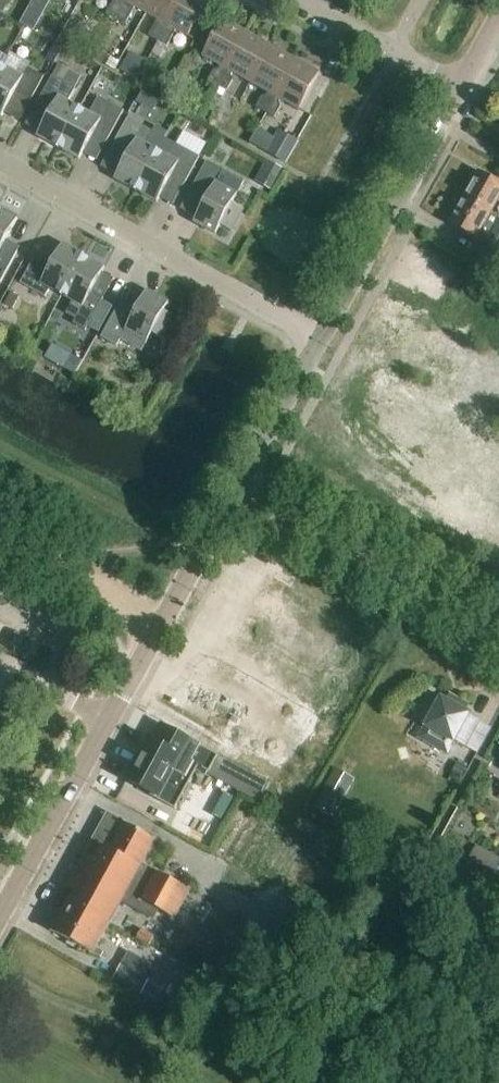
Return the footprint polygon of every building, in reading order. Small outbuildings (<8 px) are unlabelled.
[(17,21),(25,7),(12,0),(0,0),(0,11),(17,21)] [(127,0),(115,0),(108,14),(117,19),(127,0)] [(147,14),(154,0),(127,0),(117,19),(126,24),(135,7),(147,14)] [(147,14),(158,20),(149,37),(158,42),(181,0),(154,0),(147,14)] [(168,47),(177,30),(188,37),(207,3),(202,0),(181,0),(158,42),(168,47)] [(217,86),(247,33),(222,19),(203,56),(221,66),(219,70),(214,71),(209,82),(217,86)] [(250,83),(271,46),(247,33),(217,86),(227,92),(233,82),(232,77),(233,74),(250,83)] [(265,113),(295,59),(271,46),(250,83),(269,93),(268,96),(262,98),(256,108),(265,113)] [(31,101),(44,77),(28,68),(30,64),(10,53),(3,66),(0,70),(0,116),(2,117),(16,92),(31,101)] [(146,61),(131,53),(121,71),(136,80),(146,61)] [(295,59),(265,113),(275,118),(280,108),(279,103),(281,100),(299,111),(319,73),(295,59)] [(197,68),(188,63),(177,81),(187,86),(197,68)] [(59,64),(52,77),(37,104),(51,112),(37,136),(59,148),(80,109),(68,102),(82,77),(59,64)] [(159,101),(142,92),(137,103),(154,112),(159,101)] [(80,109),(59,148),(80,160),(93,135),(107,142),(124,111),(99,97),(90,114),(80,109)] [(136,191),(158,151),(146,145),(153,132),(128,118),(113,146),(129,154),(115,179),(136,191)] [(286,163),(297,144),(285,138),(275,157),(286,163)] [(158,151),(136,191),(158,202),(171,178),(185,185),(200,158),(177,145),(170,158),(158,151)] [(282,169),(266,160),(260,170),(276,179),(282,169)] [(245,182),(223,170),(207,162),(192,189),(208,198),(194,222),(216,234),(221,225),(232,232),(244,210),(233,204),(245,182)] [(491,213),(498,199),(498,183),(480,172),(465,198),(491,213)] [(491,213),(465,198),(450,225),(496,251),(498,246),(498,238),(482,229),(491,213)] [(0,210),(0,282),(1,283),(18,251),(4,244),(18,220),(0,210)] [(51,289),(63,296),(84,256),(63,244),(49,269),(34,260),(21,284),(46,298),(51,289)] [(63,296),(72,301),(65,313),(75,319),(72,324),(86,331),(89,326),(100,332),(113,309),(102,303),(104,299),(92,293),(105,268),(84,256),(63,296)] [(164,340),(176,318),(164,312),(169,303),(147,291),(137,311),(121,302),(101,338),(117,347),(121,340),(142,352),(152,333),(164,340)] [(341,430),(498,519),(498,517),(498,464),(487,457),(498,436),(498,426),(483,417),(498,389),(498,367),(452,341),(430,379),(454,393),(447,406),(402,380),(392,398),(367,383),(341,430)] [(216,727),(297,763),(321,708),(305,701),(344,614),(267,580),(224,680),(235,685),(216,727)] [(471,704),(451,692),(446,701),(443,699),(442,701),(430,694),(416,719),(428,725),(421,737),(448,752),(455,740),(466,747),(480,722),(468,715),(469,714),(466,712),(471,704)] [(210,772),(219,756),(162,725),(154,740),(150,738),(127,780),(152,794),(151,796),(176,809),(199,767),(210,772)] [(335,769),(314,807),(334,818),(355,780),(335,769)] [(190,890),(143,864),(156,840),(106,813),(66,886),(70,888),(77,892),(54,932),(94,954),(94,953),(101,957),(104,952),(96,948),(122,902),(150,918),(155,908),(174,918),(190,890)] [(496,866),(498,859),(473,845),(465,860),(491,874),(496,866)] [(149,946),(155,935),(141,928),(136,939),(149,946)] [(118,983),(127,967),(114,960),(105,976),(118,983)] [(118,983),(134,991),(142,975),(127,967),(118,983)]
